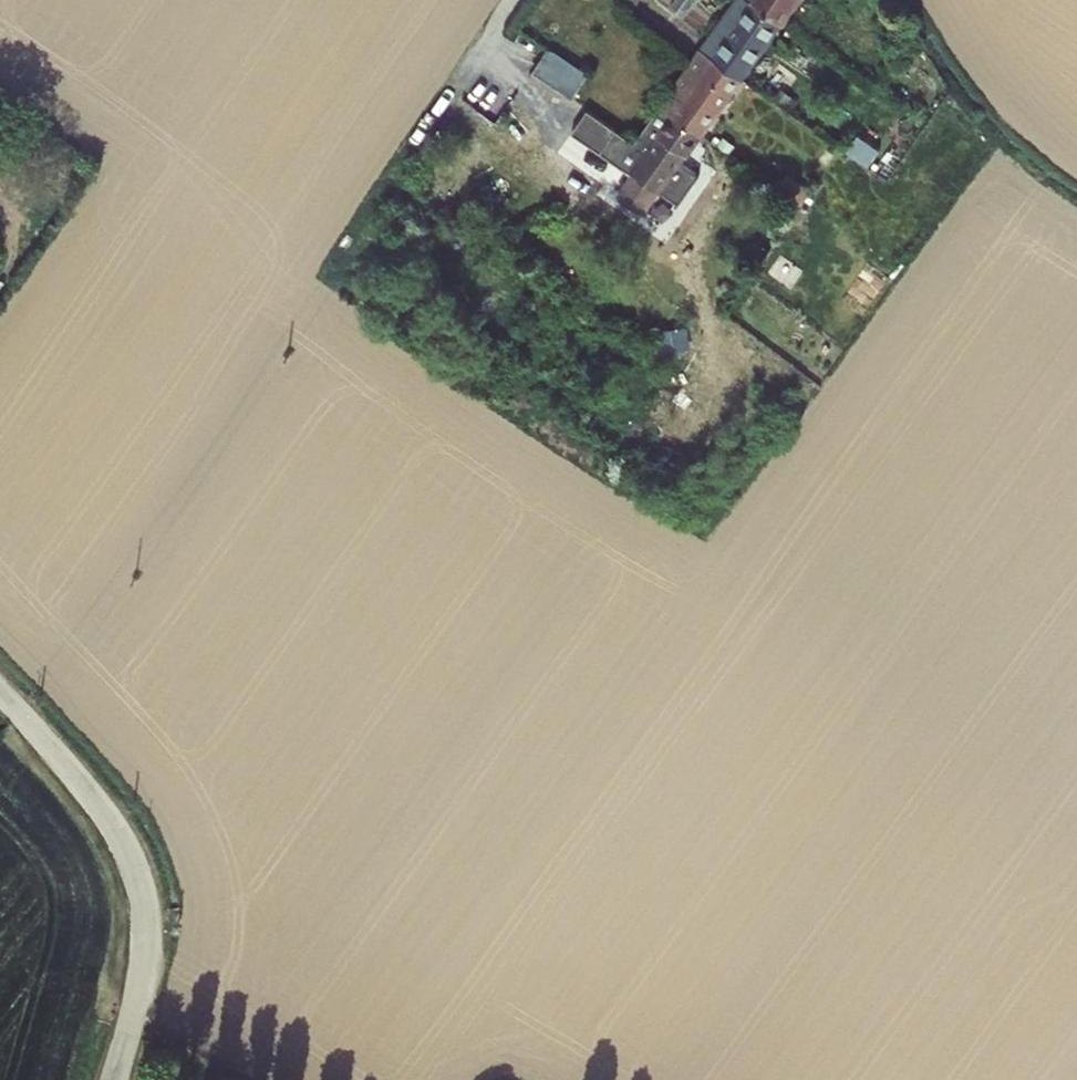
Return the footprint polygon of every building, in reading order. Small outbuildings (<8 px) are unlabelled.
[(756,3),(751,0),(740,0),(729,15),(741,24),(756,3)] [(756,3),(784,23),(801,0),(751,0),(756,3)] [(729,15),(704,50),(745,79),(784,23),(756,3),(741,24),(729,15)] [(539,43),(523,66),(559,91),(575,68),(539,43)] [(705,136),(745,79),(704,50),(696,62),(664,107),(677,117),(705,136)] [(636,173),(677,117),(664,107),(636,146),(590,112),(574,135),(633,177),(636,173)] [(677,117),(636,173),(664,192),(662,196),(680,209),(701,178),(683,167),(705,136),(677,117)] [(706,151),(693,169),(711,181),(725,163),(706,151)] [(633,177),(632,179),(661,197),(662,196),(664,192),(636,173),(633,177)] [(661,197),(632,179),(620,195),(646,216),(661,197)]
